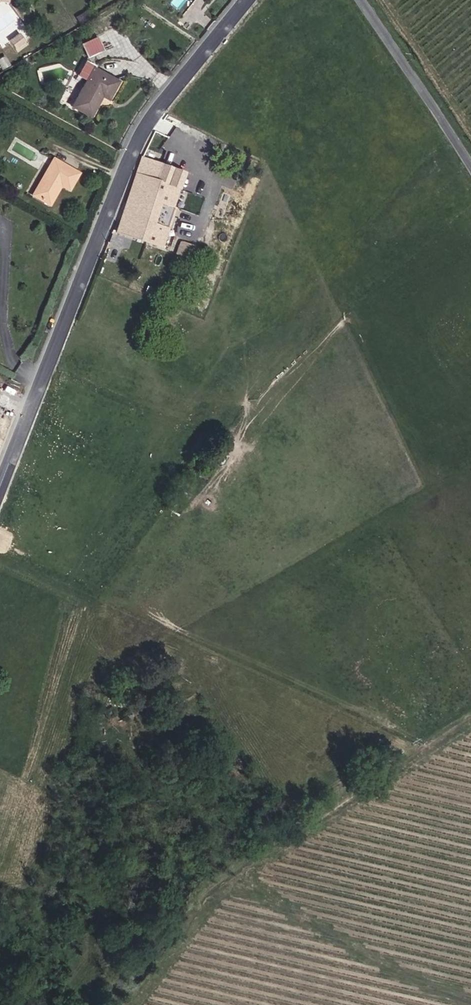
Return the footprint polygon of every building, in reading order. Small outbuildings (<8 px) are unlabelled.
[(19,33),(9,40),(17,51),(27,43),(19,33)] [(82,48),(99,40),(97,37),(80,45),(82,48)] [(87,59),(104,51),(99,40),(82,48),(87,59)] [(0,58),(0,66),(2,69),(11,65),(6,55),(0,58)] [(107,100),(117,82),(93,69),(95,66),(84,61),(76,76),(85,81),(71,107),(89,117),(100,96),(107,100)] [(161,248),(174,208),(172,208),(178,190),(154,181),(160,164),(140,157),(115,232),(161,248)] [(68,190),(77,174),(52,160),(32,194),(49,204),(60,185),(68,190)] [(178,190),(184,173),(160,164),(154,181),(178,190)] [(209,202),(212,193),(197,187),(194,196),(209,202)] [(186,269),(194,246),(180,241),(172,264),(186,269)] [(162,286),(166,275),(160,273),(156,283),(162,286)]
